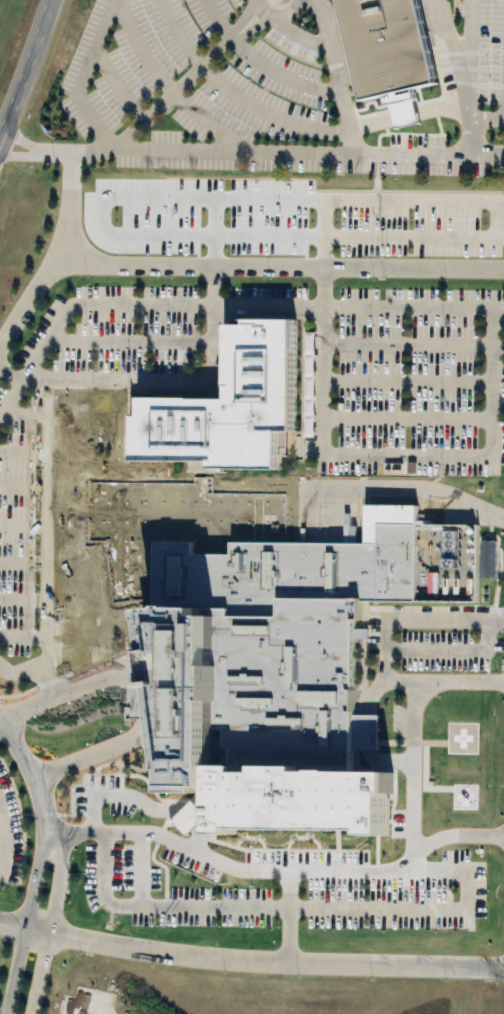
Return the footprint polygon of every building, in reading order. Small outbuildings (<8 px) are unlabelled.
[(362,102),(338,0),(418,0),(438,84),(362,102)] [(296,320),(293,470),(185,470),(185,461),(130,462),(131,397),(219,398),(221,322),(296,320)] [(478,525),(477,603),(362,602),(361,620),(356,620),(353,769),(216,769),(216,788),(155,788),(155,769),(148,696),(138,620),(151,619),(151,543),(375,544),(375,524),(478,525)]
